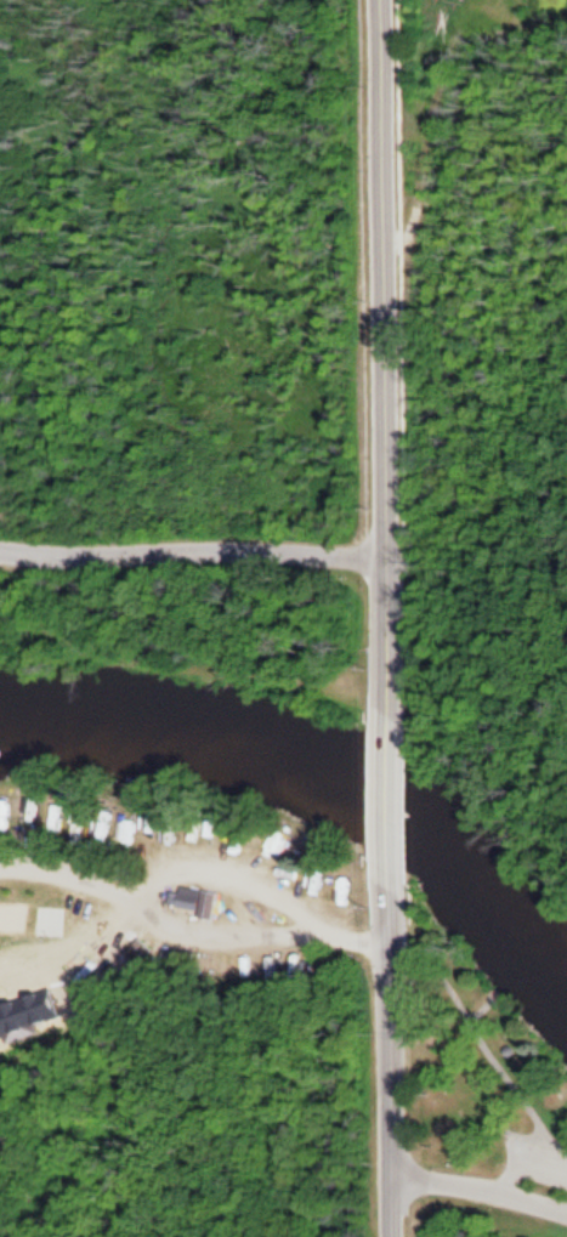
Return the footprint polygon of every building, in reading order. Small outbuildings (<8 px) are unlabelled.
[(220,898),(182,879),(173,899),(210,917),(220,898)] [(225,892),(219,919),(205,915),(211,889),(225,892)] [(148,937),(157,948),(148,955),(140,944),(148,937)] [(195,948),(192,974),(165,969),(169,943),(195,948)] [(2,1009),(13,1035),(70,1012),(61,987),(2,1009)]
